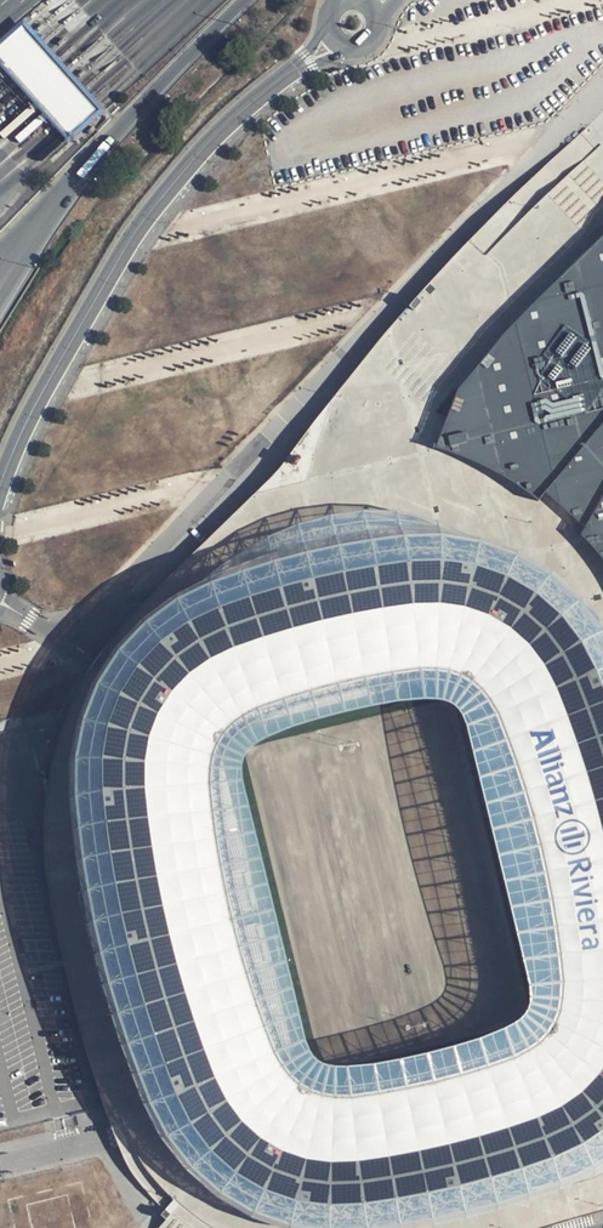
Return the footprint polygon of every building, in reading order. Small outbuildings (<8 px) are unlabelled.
[(0,46),(0,66),(67,140),(98,112),(21,28),(0,46)] [(580,136),(469,241),(479,250),(486,256),(548,195),(584,162),(595,152),(580,136)] [(584,544),(588,536),(547,501),(541,509),(513,485),(441,454),(459,401),(505,344),(601,248),(574,221),(548,195),(486,256),(479,250),(469,241),(422,289),(376,343),(329,402),(272,473),(256,494),(145,607),(109,643),(82,685),(62,730),(49,773),(45,816),(44,849),(74,1003),(111,1124),(123,1120),(131,1142),(145,1168),(158,1184),(174,1200),(171,1215),(194,1227),(545,1227),(559,1224),(602,1211),(602,1145),(570,1166),(524,1183),(495,1189),(429,1204),(398,1209),(354,1215),(302,1214),(271,1208),(249,1200),(222,1184),(195,1159),(176,1135),(158,1099),(114,939),(96,835),(91,772),(93,739),(102,703),(130,661),(186,616),(246,592),(315,572),(347,563),(360,561),(388,556),(443,550),(480,555),(509,565),(536,583),(564,604),(582,626),(596,645),(602,658),(602,564),(584,544)] [(601,248),(505,344),(459,401),(441,454),(472,467),(513,485),(541,509),(547,501),(588,536),(584,544),(598,559),(602,564),(602,246),(601,248)] [(388,556),(360,561),(347,563),(315,572),(246,592),(186,616),(130,661),(102,703),(93,739),(91,772),(96,835),(114,939),(158,1099),(176,1135),(195,1159),(222,1184),(249,1200),(271,1208),(302,1214),(354,1215),(398,1209),(429,1204),(495,1189),(524,1183),(570,1166),(602,1145),(602,658),(596,645),(582,626),(564,604),(536,583),(509,565),(480,555),(443,550),(388,556)]
